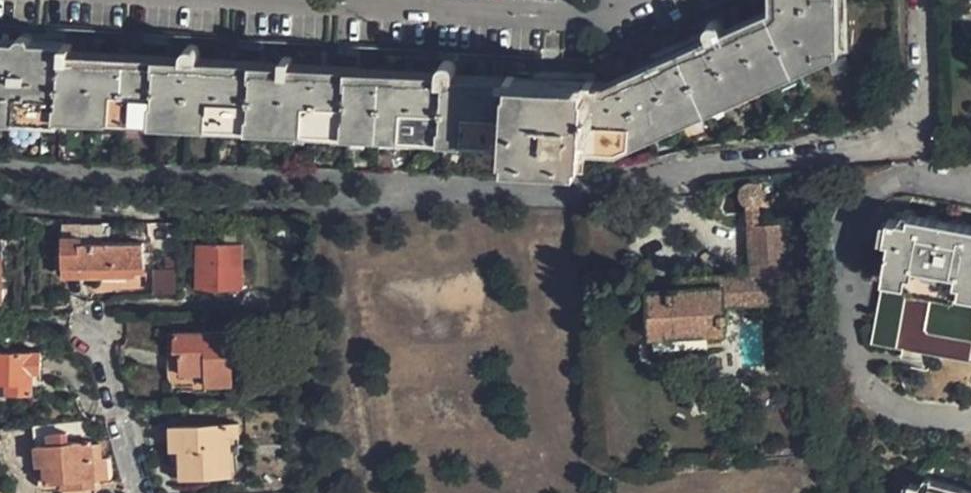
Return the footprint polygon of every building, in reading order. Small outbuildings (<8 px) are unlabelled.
[(772,9),(613,79),(0,45),(0,113),(510,142),(510,151),(590,155),(590,146),(624,147),(840,52),(839,0),(772,0),(772,9)] [(890,242),(884,283),(872,344),(970,361),(970,227),(909,216),(908,223),(888,220),(885,241),(890,242)] [(726,331),(726,303),(792,299),(790,272),(787,225),(751,227),(753,274),(697,278),(697,287),(647,289),(650,333),(726,331)] [(272,228),(272,244),(282,244),(282,228),(272,228)] [(63,239),(64,266),(144,269),(144,246),(82,244),(82,239),(63,239)] [(199,246),(198,287),(215,287),(215,291),(245,290),(244,266),(232,267),(230,246),(199,246)] [(177,385),(232,384),(232,334),(177,334),(177,385)] [(0,351),(0,382),(7,382),(7,394),(32,394),(32,392),(33,389),(34,388),(35,388),(36,387),(37,387),(39,387),(40,388),(41,388),(42,389),(41,352),(0,351)] [(92,442),(69,444),(67,424),(34,428),(39,482),(40,486),(43,489),(46,492),(49,492),(64,491),(64,492),(96,492),(96,488),(92,442)] [(238,425),(172,427),(173,476),(240,474),(238,425)] [(919,483),(917,491),(897,485),(895,492),(959,492),(919,483)]
